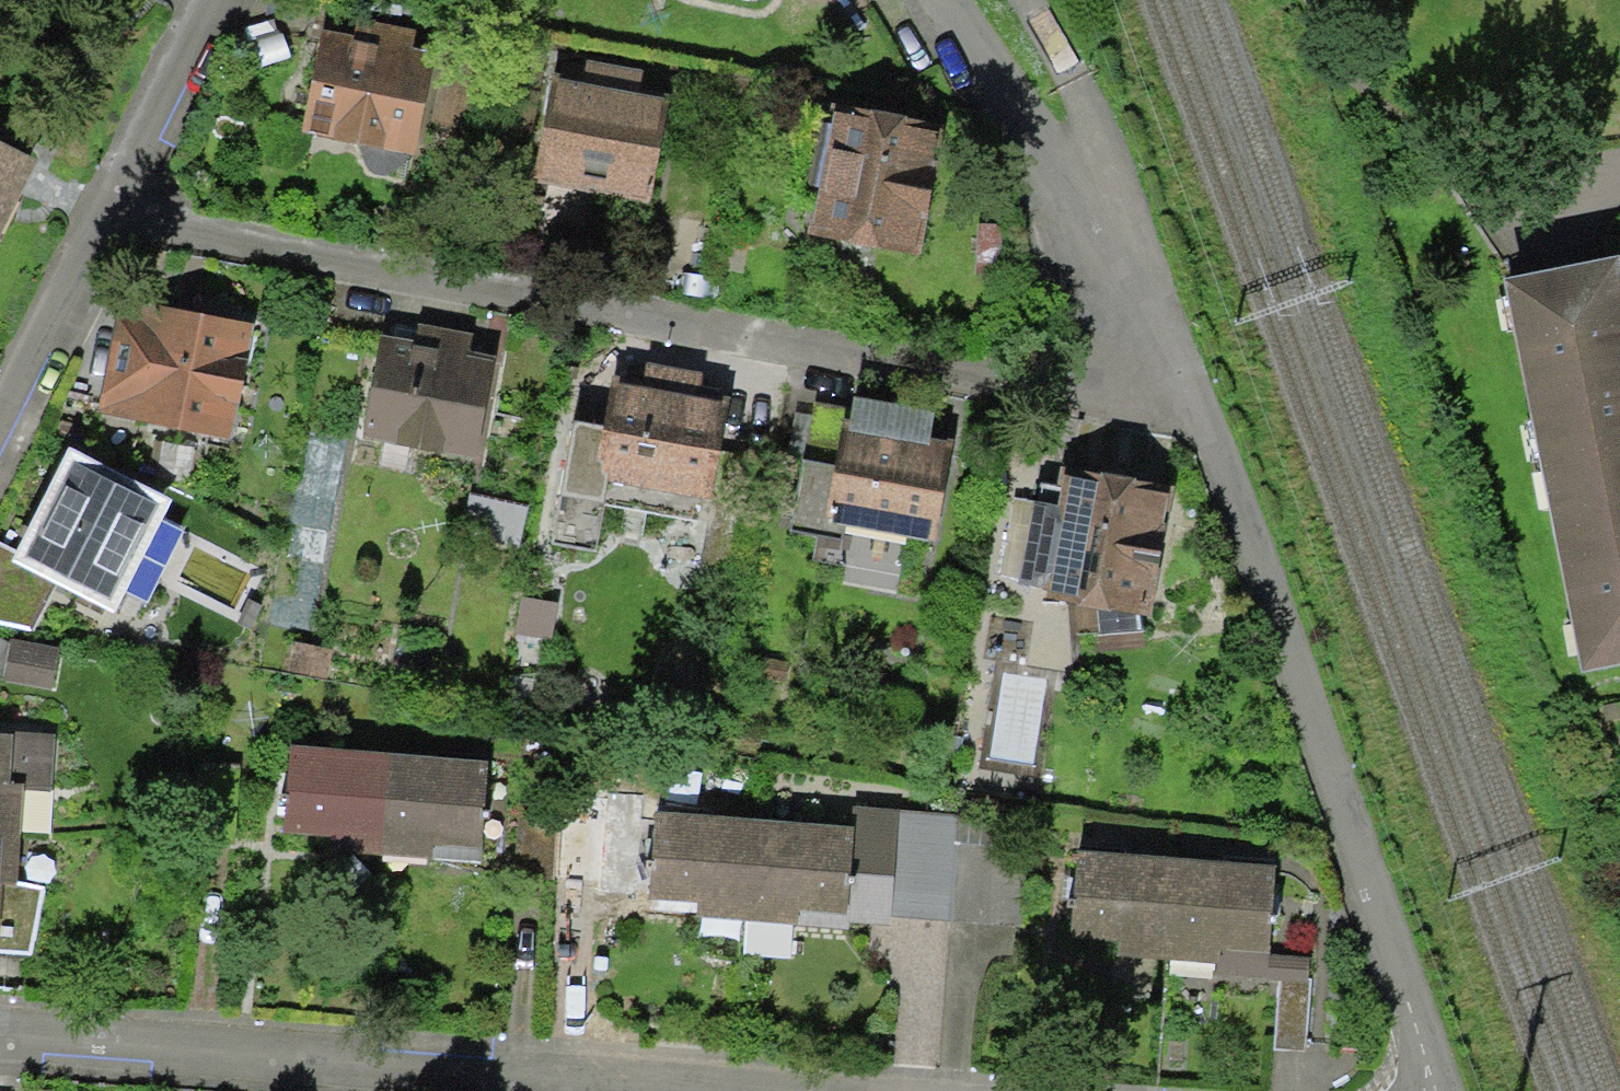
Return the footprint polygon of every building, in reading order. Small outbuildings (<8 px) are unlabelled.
[(133,11),(138,0),(111,0),(133,11)] [(355,51),(327,46),(309,142),(409,161),(427,64),(405,60),(408,42),(358,32),(355,51)] [(587,95),(564,91),(546,187),(651,206),(669,111),(639,105),(643,82),(592,72),(587,95)] [(934,146),(835,128),(815,238),(914,256),(934,146)] [(0,143),(0,239),(38,162),(0,143)] [(1513,289),(1595,678),(1619,673),(1619,267),(1513,289)] [(251,340),(118,316),(101,413),(234,437),(251,340)] [(490,366),(385,347),(367,450),(472,469),(490,366)] [(727,413),(618,393),(601,486),(710,505),(727,413)] [(814,474),(804,531),(842,538),(845,527),(941,544),(957,459),(931,454),(936,431),(866,419),(854,482),(814,474)] [(171,498),(69,446),(15,552),(12,559),(55,581),(114,610),(171,498)] [(1146,627),(1170,494),(1080,478),(1077,496),(1047,491),(1029,589),(1059,595),(1056,611),(1146,627)] [(12,559),(15,552),(0,544),(0,622),(31,629),(55,581),(12,559)] [(0,735),(0,832),(16,833),(19,783),(46,785),(49,738),(0,735)] [(382,836),(389,753),(292,745),(285,829),(382,836)] [(485,760),(389,753),(382,836),(434,841),(433,857),(477,860),(485,760)] [(851,826),(844,912),(953,920),(958,844),(960,815),(852,807),(851,826)] [(555,812),(553,880),(589,882),(592,813),(555,812)] [(748,903),(755,819),(657,812),(651,895),(748,903)] [(851,826),(755,819),(748,903),(800,907),(799,923),(843,927),(844,912),(851,826)] [(0,832),(0,949),(29,952),(42,887),(14,881),(16,833),(0,832)] [(958,844),(953,920),(1019,925),(1024,849),(958,844)] [(1170,942),(1176,858),(1079,850),(1072,934),(1170,942)] [(1272,865),(1176,858),(1170,942),(1221,946),(1220,962),(1265,965),(1272,865)] [(1278,978),(1274,1047),(1306,1049),(1310,980),(1278,978)]
